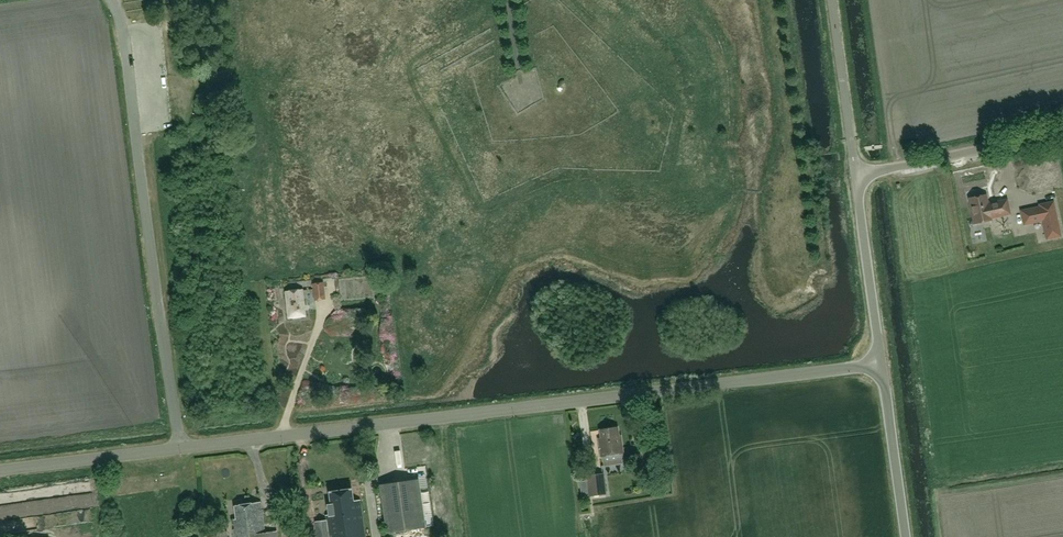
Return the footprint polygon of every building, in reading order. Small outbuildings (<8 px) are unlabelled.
[(977,196),(970,197),(975,222),(991,219),(991,217),(1010,212),(1007,199),(988,203),(986,194),(984,194),(982,192),(978,193),(977,196)] [(1040,207),(1031,209),(1022,211),(1025,224),(1034,222),(1043,220),(1047,239),(1060,236),(1053,202),(1040,205),(1040,207)] [(314,300),(326,298),(324,281),(312,283),(314,300)] [(289,318),(305,316),(302,290),(286,292),(289,318)] [(598,438),(601,456),(602,455),(602,456),(603,455),(605,465),(624,462),(623,452),(624,452),(622,435),(620,436),(619,426),(600,429),(601,437),(598,438)] [(641,450),(644,464),(655,463),(653,448),(641,450)] [(427,467),(419,468),(421,478),(428,477),(427,467)] [(606,493),(603,473),(587,475),(590,495),(606,493)] [(417,478),(380,483),(387,533),(424,528),(417,478)] [(316,522),(318,536),(366,536),(360,500),(354,500),(352,488),(330,491),(331,504),(327,505),(329,520),(316,522)] [(233,529),(234,536),(278,536),(277,530),(265,532),(261,502),(235,505),(237,518),(234,519),(235,529),(233,529)]
